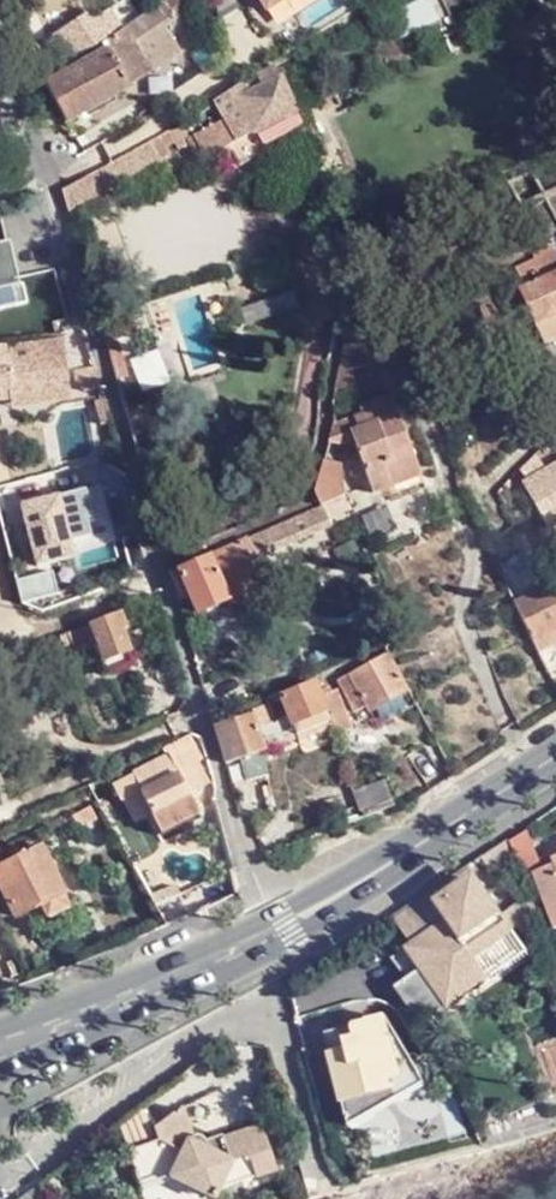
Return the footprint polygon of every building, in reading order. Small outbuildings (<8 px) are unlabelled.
[(269,8),(282,0),(263,0),(269,8)] [(396,38),(435,21),(426,0),(385,0),(380,2),(396,38)] [(173,3),(106,45),(109,51),(111,50),(132,85),(186,54),(170,28),(183,20),(173,3)] [(477,12),(474,7),(469,10),(472,17),(477,12)] [(50,37),(67,66),(105,43),(121,30),(110,11),(104,15),(100,8),(50,37)] [(109,51),(49,85),(70,125),(134,88),(111,50),(109,51)] [(204,162),(258,133),(268,152),(294,137),(284,118),(297,111),(279,76),(183,126),(189,136),(204,162)] [(183,126),(151,142),(157,152),(189,136),(183,126)] [(108,168),(65,193),(72,220),(163,165),(157,152),(151,142),(140,148),(108,168)] [(28,304),(24,285),(20,285),(10,243),(0,245),(0,311),(28,304)] [(555,275),(555,258),(555,256),(541,262),(548,278),(555,275)] [(535,284),(543,282),(539,274),(533,278),(533,279),(535,284)] [(548,278),(543,282),(535,284),(525,290),(520,292),(536,327),(555,318),(555,275),(548,278)] [(523,284),(525,290),(535,284),(533,279),(523,284)] [(0,348),(0,390),(70,384),(67,353),(8,358),(8,348),(0,348)] [(103,392),(91,348),(74,354),(86,398),(103,392)] [(394,398),(365,408),(368,416),(397,406),(394,398)] [(368,416),(333,428),(330,443),(345,449),(356,446),(367,474),(414,456),(397,406),(368,416)] [(345,449),(330,443),(325,463),(339,467),(345,449)] [(414,456),(367,474),(376,496),(423,479),(414,456)] [(317,493),(320,506),(347,497),(349,482),(322,474),(317,493)] [(38,567),(58,562),(55,552),(94,543),(90,525),(100,523),(98,516),(102,515),(96,489),(23,506),(38,567)] [(324,505),(320,506),(321,507),(262,532),(267,547),(329,520),(330,519),(324,505)] [(267,547),(262,532),(249,538),(255,552),(267,547)] [(241,562),(232,545),(207,556),(219,575),(241,562)] [(207,556),(175,569),(177,573),(181,580),(200,613),(230,596),(219,575),(207,556)] [(22,603),(57,595),(52,572),(16,581),(22,603)] [(181,580),(177,573),(172,576),(177,583),(181,580)] [(513,606),(513,607),(532,644),(555,632),(555,605),(549,590),(513,606)] [(121,612),(89,625),(94,636),(104,661),(130,650),(124,632),(129,630),(121,612)] [(59,637),(58,638),(62,648),(94,636),(89,625),(59,637)] [(532,644),(537,653),(555,644),(555,632),(532,644)] [(408,694),(388,652),(334,679),(353,716),(368,710),(370,713),(408,694)] [(324,714),(313,683),(280,697),(292,727),(324,714)] [(325,696),(321,697),(338,737),(350,732),(334,691),(330,692),(329,688),(322,691),(325,696)] [(253,716),(215,727),(226,766),(242,761),(266,753),(259,729),(253,716)] [(189,788),(191,795),(205,788),(195,768),(201,765),(188,740),(166,751),(171,757),(189,788)] [(251,785),(271,778),(266,753),(242,761),(251,785)] [(189,788),(171,757),(134,776),(135,780),(143,795),(151,814),(152,815),(191,795),(189,788)] [(135,780),(114,788),(123,805),(124,803),(143,795),(135,780)] [(365,820),(393,810),(395,809),(385,781),(361,791),(358,784),(351,786),(365,820)] [(199,814),(191,795),(152,815),(162,834),(199,814)] [(545,820),(551,830),(555,827),(555,814),(545,820)] [(509,844),(513,856),(523,879),(540,871),(526,833),(509,844)] [(509,844),(508,841),(493,852),(495,855),(502,864),(513,856),(509,844)] [(39,844),(0,865),(0,882),(18,917),(65,893),(39,844)] [(430,896),(432,898),(440,911),(453,903),(449,894),(464,885),(468,892),(479,884),(469,871),(430,896)] [(440,911),(447,922),(462,944),(473,937),(502,918),(479,884),(468,892),(464,885),(449,894),(453,903),(440,911)] [(440,911),(432,898),(396,922),(410,945),(447,922),(440,911)] [(509,929),(502,918),(473,937),(481,948),(509,929)] [(410,945),(402,951),(416,975),(391,990),(408,1019),(420,1029),(527,956),(509,929),(481,948),(473,937),(462,944),(447,922),(410,945)] [(527,956),(420,1029),(431,1040),(536,969),(527,956)] [(330,1051),(347,1115),(420,1072),(386,1013),(366,1018),(366,1019),(351,1023),(355,1035),(344,1037),(346,1047),(330,1051)] [(325,1030),(330,1051),(346,1047),(344,1037),(355,1035),(351,1023),(325,1030)] [(420,1072),(347,1115),(349,1126),(426,1081),(420,1072)] [(162,1138),(132,1150),(144,1174),(174,1163),(178,1178),(218,1198),(223,1187),(282,1167),(266,1125),(228,1133),(229,1138),(230,1142),(215,1147),(213,1139),(206,1135),(204,1135),(201,1135),(196,1136),(184,1105),(157,1126),(162,1138)] [(157,1126),(130,1145),(132,1150),(162,1138),(157,1126)] [(228,1133),(213,1139),(215,1147),(230,1142),(229,1138),(228,1133)] [(174,1163),(144,1174),(148,1189),(178,1178),(174,1163)]
